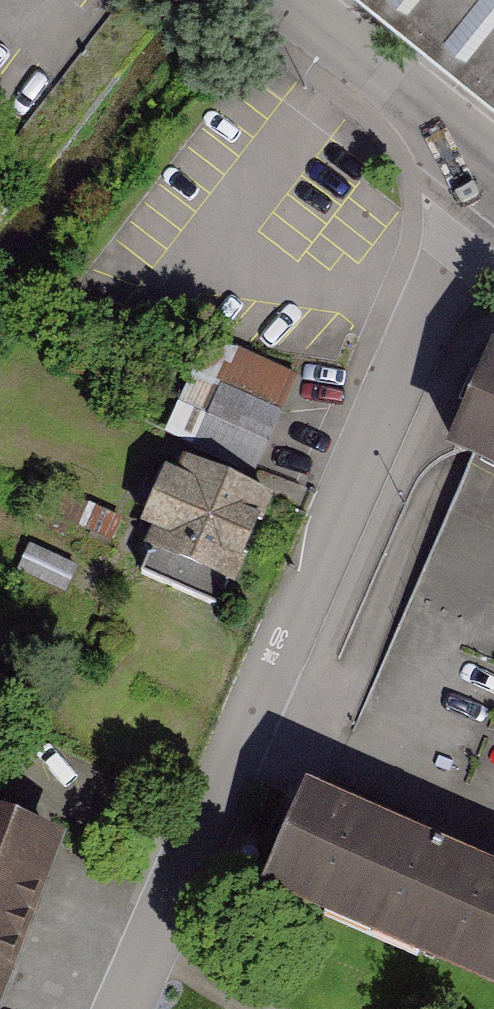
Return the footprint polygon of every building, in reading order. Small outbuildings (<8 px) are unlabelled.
[(493,79),(493,0),(396,0),(493,79)] [(491,355),(445,460),(493,482),(493,356),(491,355)] [(289,416),(221,385),(181,473),(172,470),(141,538),(156,545),(144,570),(227,607),(276,499),(255,489),(289,416)] [(122,520),(30,483),(20,508),(112,545),(122,520)] [(78,570),(31,547),(18,572),(66,595),(78,570)] [(259,899),(493,1003),(493,876),(306,793),(259,899)] [(68,845),(0,821),(0,1008),(10,1008),(68,845)]
